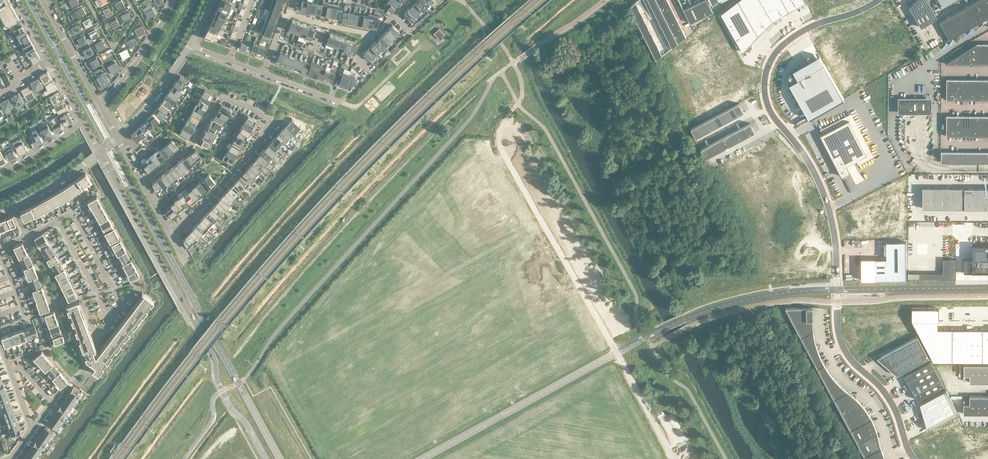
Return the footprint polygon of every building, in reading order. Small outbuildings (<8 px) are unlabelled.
[(5,27),(9,26),(19,20),(19,19),(17,20),(15,15),(16,14),(14,15),(12,10),(13,9),(13,8),(11,9),(9,4),(10,3),(8,0),(0,0),(0,18),(5,26),(4,26),(4,27),(3,27),(3,28),(4,28),(5,28),(5,27)] [(121,0),(114,4),(118,11),(125,7),(121,0)] [(398,5),(394,0),(388,0),(388,1),(395,8),(398,5)] [(415,3),(422,11),(426,7),(419,0),(418,0),(415,3)] [(668,0),(666,0),(658,4),(659,6),(661,9),(661,10),(670,6),(668,0)] [(713,12),(707,0),(702,0),(684,9),(690,23),(713,12)] [(721,13),(742,51),(742,52),(744,50),(749,45),(750,44),(748,41),(758,35),(755,30),(738,0),(721,13)] [(761,0),(738,0),(755,30),(764,25),(765,28),(767,27),(766,27),(773,20),(761,0)] [(783,0),(761,0),(773,20),(780,16),(782,15),(781,15),(780,13),(788,9),(783,0)] [(804,0),(783,0),(788,9),(795,4),(796,7),(798,6),(804,3),(805,2),(804,0)] [(910,7),(921,27),(937,18),(927,0),(916,0),(910,7)] [(940,22),(939,21),(949,39),(987,17),(987,0),(978,0),(940,22)] [(384,4),(391,12),(395,8),(388,1),(384,4)] [(217,8),(229,13),(231,8),(220,3),(217,8)] [(415,3),(411,7),(418,14),(422,11),(415,3)] [(271,4),(269,10),(278,13),(280,8),(271,4)] [(673,12),(670,6),(661,10),(663,13),(664,16),(673,12)] [(74,12),(77,18),(82,16),(86,14),(82,7),(78,9),(74,12)] [(107,17),(114,14),(112,10),(110,11),(108,7),(103,10),(107,17)] [(152,7),(144,11),(148,19),(156,15),(152,7)] [(411,7),(408,10),(416,19),(415,18),(418,14),(411,7)] [(226,19),(229,13),(217,8),(215,13),(224,18),(226,19)] [(269,10),(267,15),(276,19),(278,13),(269,10)] [(404,14),(413,23),(416,19),(408,10),(404,14)] [(122,18),(120,19),(121,22),(123,21),(124,22),(131,19),(127,12),(120,15),(122,18)] [(677,18),(673,12),(664,16),(666,20),(668,23),(677,18)] [(224,18),(215,13),(213,18),(223,23),(223,24),(224,24),(226,19),(224,18)] [(696,31),(656,61),(676,100),(710,82),(717,95),(739,84),(743,65),(716,14),(696,30),(696,31)] [(262,20),(274,24),(276,19),(267,15),(265,21),(262,20)] [(86,29),(93,25),(89,18),(82,22),(86,29)] [(113,29),(120,25),(116,18),(109,22),(113,29)] [(220,29),(223,24),(223,23),(213,18),(210,24),(220,29)] [(680,24),(677,18),(668,23),(670,27),(671,29),(680,24)] [(20,21),(19,22),(18,21),(19,20),(9,26),(11,30),(13,29),(22,25),(22,24),(20,25),(20,24),(21,24),(20,21)] [(274,24),(262,20),(260,26),(272,30),(274,24)] [(292,20),(288,30),(294,32),(297,22),(292,20)] [(298,36),(299,36),(303,25),(297,22),(294,32),(299,34),(298,36)] [(71,28),(75,35),(82,31),(78,24),(71,28)] [(218,34),(220,29),(210,24),(208,29),(218,34)] [(683,31),(680,24),(671,29),(672,31),(673,34),(674,35),(683,31)] [(24,29),(22,25),(13,29),(16,34),(24,29)] [(142,25),(134,30),(137,35),(138,37),(141,35),(146,32),(142,25)] [(303,25),(299,36),(304,38),(309,27),(303,25)] [(399,32),(392,25),(388,29),(396,36),(399,32)] [(261,26),(259,32),(270,36),(272,30),(260,26),(261,26)] [(304,38),(310,40),(314,29),(309,27),(304,38)] [(433,33),(439,40),(444,35),(439,28),(433,33)] [(27,34),(24,29),(16,34),(18,39),(19,39),(27,34)] [(95,29),(88,33),(92,40),(99,36),(95,29)] [(208,29),(206,33),(215,38),(218,34),(208,29)] [(392,39),(396,36),(388,29),(385,32),(392,39)] [(686,37),(683,31),(674,35),(675,38),(678,43),(686,37)] [(388,43),(392,39),(385,32),(381,36),(388,43)] [(206,33),(203,37),(214,41),(215,38),(206,33)] [(18,39),(21,44),(30,39),(27,34),(19,39),(18,39)] [(329,34),(326,44),(332,46),(335,37),(329,34)] [(84,35),(77,39),(81,46),(88,42),(84,35)] [(385,47),(388,43),(381,36),(377,39),(385,47)] [(138,44),(134,37),(127,41),(130,48),(138,44)] [(341,39),(335,37),(332,46),(337,48),(341,39)] [(678,43),(675,38),(668,41),(672,48),(678,43)] [(30,39),(21,44),(24,48),(32,44),(30,39)] [(346,41),(341,39),(337,48),(343,50),(342,52),(346,41)] [(381,50),(385,47),(377,39),(374,43),(381,50)] [(94,44),(97,48),(95,49),(96,52),(98,51),(105,47),(101,40),(94,44)] [(352,43),(346,41),(342,52),(348,55),(352,43)] [(239,48),(250,52),(252,46),(241,42),(239,48)] [(254,42),(252,46),(250,52),(256,54),(259,45),(254,42)] [(358,45),(352,43),(348,55),(349,52),(354,55),(358,45)] [(377,54),(381,50),(374,43),(370,46),(377,54)] [(971,47),(945,63),(945,64),(946,63),(946,64),(987,64),(987,43),(977,43),(971,47)] [(24,48),(26,53),(35,48),(32,44),(24,48)] [(265,47),(259,45),(256,54),(262,56),(265,47)] [(374,57),(377,54),(370,46),(366,50),(375,59),(374,57)] [(90,47),(83,50),(83,51),(87,57),(94,54),(90,47)] [(26,53),(29,58),(37,53),(35,48),(26,53)] [(127,48),(119,53),(120,54),(122,60),(130,55),(129,54),(127,48)] [(371,63),(375,59),(366,50),(363,53),(371,63)] [(662,55),(659,50),(653,53),(656,60),(662,55)] [(285,54),(280,52),(276,62),(281,63),(285,54)] [(29,58),(32,65),(40,58),(37,53),(29,58)] [(290,56),(285,54),(281,63),(286,65),(290,56)] [(788,78),(788,79),(788,80),(788,81),(789,82),(789,83),(789,84),(809,118),(861,89),(842,54),(824,64),(819,55),(793,70),(792,70),(792,71),(791,71),(790,72),(790,73),(789,73),(789,74),(789,75),(788,76),(788,77),(788,78)] [(294,57),(290,56),(286,65),(291,67),(294,57)] [(299,59),(294,57),(291,67),(296,69),(299,59)] [(100,65),(96,58),(89,62),(93,69),(100,65)] [(304,61),(299,59),(296,69),(300,71),(304,61)] [(309,63),(304,61),(300,71),(305,73),(309,63)] [(307,73),(312,75),(316,63),(311,61),(307,73)] [(115,62),(107,66),(111,74),(119,70),(119,69),(121,68),(120,66),(118,67),(115,62)] [(320,67),(321,67),(321,65),(316,63),(312,75),(317,77),(320,67)] [(325,69),(321,67),(320,67),(317,77),(322,79),(325,69)] [(330,71),(325,69),(322,79),(326,80),(330,71)] [(335,73),(330,71),(326,80),(331,82),(335,73)] [(39,76),(44,84),(52,79),(47,72),(39,76)] [(337,79),(340,80),(338,85),(344,87),(349,75),(343,72),(342,74),(339,73),(337,79)] [(104,73),(101,75),(102,76),(97,78),(101,86),(109,82),(104,73)] [(6,74),(1,77),(6,84),(10,81),(6,74)] [(177,80),(186,86),(185,86),(190,80),(180,75),(177,80)] [(344,87),(350,89),(352,84),(355,85),(357,79),(354,78),(355,77),(349,75),(344,87)] [(30,83),(35,91),(43,87),(38,79),(30,83)] [(946,80),(946,100),(987,100),(987,79),(946,79),(946,80)] [(173,84),(182,91),(183,91),(186,86),(177,80),(173,84)] [(53,82),(45,86),(47,90),(43,92),(45,96),(57,90),(53,82)] [(173,84),(170,89),(179,95),(182,91),(173,84)] [(21,90),(27,102),(35,98),(28,86),(21,90)] [(170,89),(167,93),(175,99),(179,95),(170,89)] [(204,89),(201,94),(202,94),(210,99),(213,94),(204,89)] [(20,104),(24,102),(18,92),(11,97),(15,105),(19,102),(20,104)] [(51,101),(53,105),(59,101),(57,97),(59,96),(57,92),(45,99),(47,103),(51,101)] [(165,97),(164,98),(172,103),(175,99),(167,93),(167,94),(165,97),(164,97),(165,97)] [(210,99),(202,94),(199,99),(208,104),(210,99)] [(161,102),(169,108),(172,103),(164,98),(161,102)] [(0,103),(5,111),(13,107),(8,99),(0,103)] [(208,104),(199,99),(196,103),(205,109),(208,104)] [(928,100),(901,100),(901,112),(904,112),(904,109),(905,109),(905,111),(928,111),(928,100)] [(161,102),(158,106),(166,112),(169,108),(161,102)] [(58,115),(68,110),(66,106),(64,107),(62,103),(54,107),(58,115)] [(196,103),(193,108),(202,113),(203,111),(204,111),(205,109),(196,103)] [(739,103),(691,129),(696,138),(744,112),(739,103)] [(227,114),(230,109),(221,104),(218,109),(227,114)] [(158,106),(155,111),(163,117),(166,112),(158,106)] [(193,108),(191,113),(199,118),(202,113),(193,108)] [(224,119),(227,114),(218,109),(216,114),(224,119)] [(60,117),(64,125),(72,120),(68,113),(60,117)] [(155,125),(160,121),(153,113),(148,118),(155,125)] [(191,113),(188,118),(197,123),(199,118),(191,113)] [(223,125),(226,120),(224,119),(216,114),(213,119),(222,124),(223,125)] [(246,115),(244,120),(245,120),(253,125),(256,120),(246,115)] [(946,115),(946,136),(987,136),(987,115),(946,115)] [(50,120),(53,123),(51,125),(55,132),(63,128),(56,116),(50,120)] [(144,122),(151,129),(155,125),(148,118),(144,122)] [(188,118),(185,122),(194,127),(197,123),(188,118)] [(292,118),(284,126),(293,134),(301,126),(292,118)] [(210,123),(211,123),(210,123),(219,128),(222,124),(213,119),(212,121),(210,123)] [(245,120),(242,125),(251,130),(253,125),(245,120)] [(849,120),(820,135),(842,176),(848,173),(842,161),(853,155),(855,160),(867,154),(849,120)] [(144,122),(139,126),(147,133),(151,129),(144,122)] [(185,122),(183,127),(191,132),(192,131),(194,128),(194,127),(185,122)] [(216,133),(219,128),(210,123),(208,128),(216,133)] [(750,123),(701,149),(705,158),(755,132),(750,123)] [(39,128),(44,138),(52,134),(47,124),(39,128)] [(251,130),(242,125),(239,130),(248,135),(251,130)] [(139,126),(135,131),(141,136),(141,137),(142,138),(147,134),(147,133),(139,126)] [(293,134),(284,126),(280,131),(288,139),(289,139),(293,134)] [(189,137),(191,132),(183,127),(180,132),(189,137)] [(205,133),(214,138),(216,133),(208,128),(205,133)] [(469,128),(465,131),(471,138),(475,134),(469,128)] [(30,137),(34,145),(42,141),(38,133),(36,129),(32,131),(34,135),(30,137)] [(245,139),(248,135),(239,130),(237,134),(245,139)] [(135,131),(131,135),(137,141),(141,137),(141,136),(135,131)] [(283,142),(284,143),(288,139),(280,131),(276,135),(284,142),(283,142)] [(465,131),(461,135),(468,141),(471,138),(465,131)] [(202,137),(211,142),(212,143),(215,138),(214,138),(205,133),(202,137)] [(234,139),(243,144),(245,139),(237,134),(234,139)] [(280,147),(283,142),(284,142),(276,135),(272,140),(280,147)] [(461,135),(458,139),(464,145),(468,141),(461,135)] [(208,147),(211,142),(202,137),(199,142),(208,147)] [(13,143),(19,154),(27,150),(21,138),(13,143)] [(172,139),(167,143),(173,151),(178,147),(172,139)] [(240,149),(243,144),(234,139),(231,144),(240,149)] [(454,142),(460,149),(464,145),(458,139),(454,142)] [(276,151),(280,147),(272,140),(268,144),(276,151)] [(454,142),(450,145),(450,146),(451,146),(457,152),(460,149),(454,142)] [(167,143),(163,146),(169,154),(171,153),(173,151),(167,143)] [(231,144),(229,148),(237,153),(240,149),(231,144)] [(268,144),(264,149),(273,156),(277,152),(276,151),(268,144)] [(163,146),(159,150),(165,158),(167,156),(169,155),(169,154),(163,146)] [(450,146),(447,149),(453,156),(457,152),(451,146),(450,146)] [(4,152),(9,160),(17,156),(12,148),(4,152)] [(226,153),(235,158),(237,153),(229,148),(226,153)] [(195,149),(190,153),(197,161),(197,162),(202,158),(195,149)] [(264,149),(260,153),(269,161),(273,156),(264,149)] [(447,149),(443,153),(450,159),(453,156),(447,149)] [(165,158),(159,150),(154,153),(161,161),(163,159),(165,158)] [(941,151),(941,162),(987,162),(987,151),(941,151)] [(150,156),(157,164),(161,161),(154,153),(150,156)] [(186,156),(192,164),(197,161),(190,153),(186,156)] [(225,153),(222,158),(232,163),(235,158),(226,153),(225,153)] [(260,153),(256,158),(263,164),(264,165),(269,161),(260,153)] [(443,153),(440,156),(446,163),(450,159),(443,153)] [(150,156),(146,160),(152,168),(157,164),(150,156)] [(183,159),(182,160),(188,167),(192,164),(186,156),(184,158),(183,159),(182,159),(183,159)] [(440,156),(436,160),(442,166),(446,163),(440,156)] [(263,164),(256,158),(252,162),(260,169),(263,164)] [(146,160),(142,163),(148,171),(152,168),(146,160)] [(182,160),(178,163),(184,171),(188,167),(182,160)] [(252,162),(249,166),(257,173),(261,169),(260,169),(252,162)] [(178,163),(173,166),(180,174),(184,171),(178,163)] [(173,166),(169,170),(175,177),(180,174),(173,166)] [(253,177),(257,173),(249,166),(245,170),(253,177)] [(169,170),(165,173),(171,181),(175,177),(169,170)] [(254,178),(253,177),(245,170),(242,174),(251,182),(254,178)] [(426,170),(423,174),(429,180),(433,176),(426,170)] [(86,173),(81,176),(86,183),(91,180),(86,173)] [(165,173),(161,176),(167,184),(171,181),(165,173)] [(213,184),(215,182),(209,174),(204,178),(211,186),(211,185),(211,186),(213,184)] [(423,174),(419,177),(425,184),(429,180),(423,174)] [(245,186),(246,187),(249,183),(240,175),(237,179),(245,186)] [(81,176),(77,179),(82,188),(83,188),(82,186),(86,183),(81,176)] [(161,176),(157,180),(163,188),(167,184),(161,176)] [(419,177),(415,181),(422,187),(425,184),(419,177)] [(204,178),(200,181),(206,189),(211,186),(204,178)] [(77,179),(72,182),(78,191),(82,188),(77,179)] [(245,186),(237,179),(234,182),(242,190),(245,186)] [(163,188),(157,180),(152,183),(157,192),(163,188)] [(875,215),(856,219),(860,240),(908,239),(908,180),(902,180),(871,196),(875,215)] [(200,181),(196,185),(202,192),(206,189),(200,181)] [(415,181),(412,185),(418,191),(422,187),(415,181)] [(72,182),(68,185),(74,194),(78,191),(72,182)] [(234,182),(231,186),(239,194),(243,190),(242,190),(234,182)] [(68,185),(63,189),(68,198),(74,194),(68,185)] [(196,185),(192,188),(198,196),(202,192),(196,185)] [(408,188),(415,195),(418,191),(412,185),(408,188)] [(236,198),(236,197),(239,194),(231,186),(227,189),(235,196),(236,198)] [(194,199),(198,196),(192,188),(191,187),(187,190),(187,191),(188,191),(194,199)] [(922,208),(987,209),(987,188),(922,187),(922,208)] [(408,188),(404,191),(405,192),(411,198),(415,195),(408,188)] [(63,189),(59,191),(64,200),(68,198),(63,189)] [(235,196),(227,189),(224,193),(232,200),(235,196)] [(59,191),(54,194),(59,203),(64,200),(59,191)] [(190,203),(194,199),(188,191),(187,191),(183,195),(190,203)] [(405,192),(401,195),(408,202),(411,198),(405,192)] [(221,197),(230,205),(233,201),(232,200),(224,193),(221,197)] [(54,194),(49,197),(54,206),(59,203),(54,194)] [(183,195),(183,194),(179,197),(179,198),(185,206),(190,203),(183,195)] [(401,195),(398,199),(404,205),(408,202),(401,195)] [(97,196),(87,201),(90,206),(99,201),(97,196)] [(49,197),(45,199),(50,208),(54,206),(49,197)] [(175,201),(181,209),(185,206),(179,198),(179,197),(178,197),(174,200),(175,201)] [(227,208),(230,205),(221,197),(218,200),(226,208),(227,208)] [(45,199),(40,202),(45,211),(50,208),(45,199)] [(398,199),(394,203),(401,209),(404,205),(398,199)] [(226,208),(218,200),(214,204),(222,211),(223,211),(226,208)] [(99,201),(90,206),(90,207),(91,206),(94,211),(102,207),(99,201)] [(175,201),(171,205),(177,213),(181,209),(175,201)] [(40,202),(35,205),(40,214),(45,211),(40,202)] [(391,206),(397,213),(401,209),(394,203),(391,206)] [(222,211),(214,204),(212,207),(211,207),(219,214),(222,211)] [(35,205),(30,207),(35,216),(40,214),(35,205)] [(171,205),(166,208),(171,217),(177,213),(171,205)] [(390,206),(387,209),(387,210),(394,216),(397,213),(391,206),(390,206)] [(30,207),(25,209),(29,217),(34,215),(34,217),(35,216),(30,207)] [(102,207),(94,211),(96,217),(105,212),(102,207)] [(216,218),(219,214),(211,207),(208,211),(216,218)] [(25,209),(20,212),(24,220),(29,217),(25,209)] [(387,210),(384,214),(390,220),(394,216),(387,210)] [(216,218),(208,211),(205,214),(213,222),(214,223),(214,222),(217,219),(216,218)] [(105,212),(96,217),(99,222),(108,217),(105,212)] [(213,222),(205,214),(202,218),(210,225),(213,222)] [(384,214),(380,217),(387,223),(390,220),(384,214)] [(16,224),(12,215),(7,218),(11,227),(16,224)] [(108,217),(99,222),(102,227),(111,222),(108,217)] [(380,217),(377,221),(383,227),(387,223),(380,217)] [(11,227),(7,218),(2,220),(6,229),(11,227)] [(210,225),(202,218),(198,222),(207,229),(210,225)] [(377,221),(373,224),(380,231),(383,227),(377,221)] [(111,222),(102,227),(105,232),(104,233),(114,228),(111,222)] [(198,222),(196,225),(195,225),(203,233),(207,229),(198,222)] [(373,224),(369,228),(376,234),(380,231),(373,224)] [(203,233),(195,225),(192,229),(199,235),(200,235),(203,232),(203,233)] [(114,228),(104,233),(107,237),(116,232),(114,228)] [(199,235),(192,229),(189,232),(197,240),(198,240),(201,237),(200,235),(199,235)] [(116,232),(107,237),(110,242),(119,237),(116,232)] [(186,236),(185,236),(186,237),(186,236),(193,243),(194,243),(197,240),(189,232),(186,236)] [(34,238),(37,244),(47,238),(44,233),(34,238)] [(193,243),(186,236),(186,237),(183,240),(188,248),(193,243)] [(37,244),(40,249),(50,243),(47,238),(37,244)] [(120,239),(111,244),(114,249),(123,245),(120,239)] [(906,279),(906,241),(885,241),(885,259),(860,259),(861,280),(906,279)] [(22,242),(13,246),(16,252),(25,248),(22,242)] [(44,254),(53,248),(50,243),(40,249),(44,254)] [(116,255),(117,255),(126,250),(123,245),(114,249),(113,250),(116,255)] [(964,273),(987,273),(987,245),(972,245),(972,259),(964,259),(964,273)] [(25,248),(16,252),(19,258),(27,253),(25,248)] [(47,259),(56,253),(53,248),(44,254),(47,259)] [(126,250),(117,255),(120,259),(128,255),(125,251),(126,250)] [(27,253),(19,258),(21,263),(30,259),(27,253)] [(50,264),(60,258),(59,258),(56,253),(47,259),(50,264)] [(130,260),(128,255),(120,259),(122,264),(131,259),(130,260)] [(53,268),(62,263),(60,258),(50,264),(51,264),(53,268)] [(30,259),(21,263),(24,268),(32,264),(30,259)] [(121,265),(124,270),(134,265),(131,259),(122,264),(121,265)] [(62,263),(63,263),(62,263),(53,268),(56,273),(55,274),(65,268),(62,263)] [(32,264),(24,268),(26,274),(25,274),(26,274),(35,270),(32,264)] [(137,270),(134,265),(124,270),(127,275),(128,275),(137,270)] [(58,278),(68,273),(65,268),(55,274),(58,278)] [(35,270),(26,274),(28,279),(38,275),(35,270)] [(137,270),(128,275),(130,280),(139,275),(137,270)] [(58,278),(60,284),(71,279),(71,278),(70,279),(68,274),(68,273),(58,278)] [(38,275),(28,279),(29,279),(30,284),(40,281),(38,275)] [(60,284),(63,289),(73,284),(71,279),(60,284)] [(40,281),(30,284),(33,290),(42,287),(40,281)] [(63,289),(66,294),(75,290),(73,284),(63,289)] [(42,287),(33,290),(35,296),(44,292),(42,287)] [(325,289),(321,292),(325,300),(330,297),(325,289)] [(66,294),(68,300),(78,295),(75,290),(66,294)] [(46,298),(44,292),(35,296),(37,301),(36,301),(36,302),(46,298)] [(98,352),(79,303),(80,303),(81,303),(81,302),(81,301),(80,301),(79,300),(66,305),(84,354),(86,359),(95,366),(92,370),(98,374),(154,301),(142,292),(142,293),(141,293),(140,293),(140,294),(140,295),(141,295),(142,295),(98,352)] [(321,292),(317,294),(321,302),(325,300),(321,292)] [(317,294),(313,296),(317,304),(321,302),(317,294)] [(313,296),(308,299),(313,307),(317,304),(313,296)] [(48,303),(46,298),(36,302),(38,307),(48,303)] [(308,299),(304,301),(308,309),(313,307),(308,299)] [(300,303),(304,311),(308,309),(304,301),(300,303)] [(48,303),(38,307),(40,312),(50,308),(48,303)] [(300,303),(296,305),(300,313),(304,311),(300,303)] [(785,307),(796,328),(812,319),(812,318),(812,314),(812,313),(813,309),(813,307),(798,307),(785,307)] [(870,308),(861,308),(861,320),(864,320),(864,323),(872,339),(873,339),(874,342),(873,342),(879,353),(916,333),(909,320),(909,307),(870,308)] [(912,307),(912,320),(920,336),(937,336),(938,329),(938,308),(912,307)] [(45,321),(47,320),(56,317),(54,311),(43,315),(45,321)] [(341,314),(336,316),(340,324),(345,321),(341,314)] [(336,316),(332,319),(336,326),(340,324),(336,316)] [(56,317),(47,320),(45,321),(47,327),(58,323),(56,317)] [(287,317),(280,321),(282,326),(290,321),(287,317)] [(332,319),(327,321),(331,329),(336,326),(332,319)] [(796,328),(801,337),(813,330),(813,327),(812,324),(812,320),(812,319),(796,328)] [(290,321),(282,326),(285,330),(292,326),(290,321)] [(327,321),(323,323),(327,331),(331,329),(327,321)] [(60,328),(58,323),(47,327),(48,327),(50,332),(60,328)] [(323,323),(318,326),(322,334),(327,331),(323,323)] [(29,327),(32,336),(33,338),(38,336),(34,325),(29,327)] [(292,326),(285,330),(287,335),(295,330),(292,326)] [(318,326),(314,328),(318,336),(322,334),(318,326)] [(23,329),(27,339),(27,340),(33,338),(32,336),(29,327),(23,329)] [(62,334),(60,328),(50,332),(52,338),(62,334)] [(314,328),(310,330),(314,339),(318,337),(318,336),(314,328)] [(23,329),(18,331),(22,342),(27,340),(27,339),(23,329)] [(937,336),(920,336),(933,361),(953,361),(953,329),(938,329),(937,336)] [(953,329),(953,361),(968,361),(968,329),(953,329)] [(968,329),(968,361),(983,361),(983,329),(968,329)] [(295,330),(287,335),(289,339),(297,335),(295,330)] [(813,333),(813,330),(801,337),(810,354),(818,350),(816,346),(816,344),(815,341),(815,340),(814,336),(813,333)] [(18,331),(13,333),(17,344),(22,342),(18,331)] [(11,344),(16,342),(17,344),(13,333),(7,335),(11,344)] [(64,340),(62,334),(52,338),(53,337),(55,343),(64,340)] [(7,335),(1,337),(5,346),(11,344),(7,335)] [(297,335),(289,339),(292,343),(300,339),(297,335)] [(353,336),(348,338),(353,346),(357,344),(353,336)] [(917,336),(880,356),(884,355),(886,359),(886,360),(885,360),(900,373),(929,357),(917,336)] [(348,338),(344,341),(348,349),(353,346),(348,338)] [(300,339),(292,343),(294,348),(302,344),(300,339)] [(344,341),(339,343),(344,351),(348,349),(344,341)] [(339,343),(335,346),(339,354),(344,351),(339,343)] [(302,344),(294,348),(297,352),(305,348),(302,344)] [(335,346),(330,348),(335,356),(339,354),(335,346)] [(279,347),(274,349),(278,357),(283,355),(279,347)] [(305,348),(297,352),(299,357),(307,353),(305,348)] [(326,351),(330,358),(335,356),(330,348),(326,351)] [(274,349),(269,352),(274,360),(278,357),(274,349)] [(326,350),(322,352),(326,361),(330,358),(326,351),(326,350)] [(810,354),(817,367),(824,364),(824,363),(822,360),(821,357),(820,356),(819,354),(818,350),(810,354)] [(34,358),(37,362),(45,355),(41,351),(34,358)] [(269,352),(265,354),(269,362),(274,360),(269,352)] [(265,354),(260,357),(265,364),(269,362),(265,354)] [(37,362),(41,366),(49,359),(45,355),(37,362)] [(260,357),(256,359),(260,367),(265,364),(260,357)] [(52,363),(49,359),(41,366),(45,370),(52,363)] [(256,359),(251,362),(256,369),(260,367),(256,359)] [(367,361),(362,363),(366,371),(371,369),(367,361)] [(930,361),(904,375),(917,399),(944,385),(930,361)] [(46,369),(49,373),(56,367),(52,363),(45,370),(46,369)] [(362,363),(357,366),(362,374),(366,371),(362,363)] [(817,367),(824,381),(833,376),(830,373),(829,372),(827,368),(825,365),(824,364),(817,367)] [(963,364),(963,374),(969,374),(969,382),(987,382),(987,364),(963,364)] [(357,366),(353,368),(357,376),(362,374),(357,366)] [(60,371),(56,367),(49,373),(53,377),(52,378),(60,371)] [(353,368),(349,371),(353,379),(357,376),(353,368)] [(52,378),(56,382),(64,376),(60,371),(52,378)] [(349,371),(344,373),(348,381),(353,379),(349,371)] [(344,373),(340,376),(344,384),(344,383),(348,381),(344,373)] [(60,387),(68,381),(64,376),(56,382),(60,387)] [(340,376),(336,378),(340,386),(344,384),(344,383),(344,384),(340,376)] [(836,379),(833,376),(824,381),(827,385),(836,380),(836,379)] [(271,380),(264,384),(266,389),(274,384),(271,380)] [(827,385),(829,390),(840,384),(839,383),(836,380),(827,385)] [(274,384),(266,389),(269,393),(276,389),(274,384)] [(829,390),(834,398),(848,391),(845,388),(843,387),(840,384),(829,390)] [(70,392),(78,397),(81,393),(73,387),(70,392)] [(276,389),(269,393),(271,398),(279,393),(276,389)] [(382,389),(377,391),(381,399),(386,396),(382,389)] [(946,390),(920,404),(920,405),(921,405),(924,410),(923,410),(924,410),(922,411),(925,422),(927,421),(927,422),(930,427),(927,428),(927,430),(959,413),(946,390)] [(377,391),(373,394),(377,401),(381,399),(377,391)] [(848,391),(834,398),(838,407),(856,398),(855,397),(853,395),(852,394),(848,391)] [(66,396),(74,402),(78,397),(70,392),(66,396)] [(8,398),(7,393),(0,395),(0,401),(8,398)] [(279,393),(271,398),(273,402),(281,398),(279,393)] [(373,394),(368,396),(372,404),(377,401),(373,394)] [(969,395),(969,403),(963,403),(963,413),(987,413),(987,396),(969,395)] [(63,401),(71,406),(74,402),(66,396),(63,401)] [(368,396),(364,398),(368,406),(372,404),(368,396)] [(0,401),(0,403),(1,406),(10,403),(8,398),(0,401)] [(281,398),(273,402),(276,406),(284,402),(281,398)] [(364,398),(359,401),(363,409),(368,406),(364,398)] [(859,401),(856,398),(838,407),(843,416),(863,405),(862,404),(860,401),(859,401)] [(71,406),(63,401),(60,405),(68,411),(71,406)] [(355,403),(359,411),(363,409),(359,401),(355,403)] [(284,402),(276,406),(278,411),(286,407),(284,402)] [(3,411),(12,408),(10,403),(1,406),(3,411)] [(354,403),(350,405),(355,413),(359,411),(355,403),(354,403)] [(68,411),(60,405),(57,409),(65,415),(68,411)] [(865,409),(863,405),(843,416),(850,429),(871,418),(869,415),(868,413),(867,412),(866,410),(865,409)] [(286,407),(278,411),(281,415),(289,411),(286,407)] [(5,416),(14,413),(12,408),(3,411),(5,416)] [(54,414),(62,420),(65,415),(57,409),(54,414)] [(289,411),(281,415),(283,420),(291,416),(289,411)] [(16,418),(14,413),(5,416),(7,421),(16,418)] [(62,420),(54,414),(51,418),(59,424),(62,420)] [(394,414),(389,417),(394,425),(398,422),(394,414)] [(927,431),(928,432),(939,426),(941,430),(933,435),(954,458),(987,458),(987,427),(965,427),(958,414),(927,431)] [(291,416),(283,420),(286,425),(294,420),(291,416)] [(389,417),(385,419),(389,427),(394,425),(389,417)] [(8,426),(18,423),(16,418),(7,421),(8,426)] [(48,423),(56,429),(59,424),(51,418),(48,423)] [(872,420),(871,418),(850,429),(857,442),(877,432),(876,429),(875,427),(873,423),(872,420)] [(385,419),(381,421),(385,429),(389,427),(385,419)] [(381,421),(377,424),(381,432),(385,429),(381,421)] [(18,423),(8,426),(10,431),(19,428),(18,423)] [(377,424),(373,426),(377,434),(381,432),(377,424)] [(373,426),(368,428),(373,436),(377,434),(373,426)] [(42,432),(50,437),(53,433),(45,427),(42,432)] [(12,437),(21,433),(19,428),(10,431),(12,437)] [(368,428),(364,431),(369,439),(373,437),(373,436),(368,428)] [(50,437),(42,432),(39,436),(47,442),(50,437)] [(300,432),(292,436),(295,441),(302,436),(300,432)] [(877,434),(877,432),(857,442),(864,456),(881,447),(881,446),(880,443),(878,437),(878,436),(877,434)] [(47,442),(39,436),(36,441),(44,446),(47,442)] [(302,436),(295,441),(297,445),(305,441),(302,436)] [(44,446),(36,441),(32,445),(40,451),(44,446)] [(305,441),(297,445),(300,450),(307,445),(305,441)] [(40,451),(32,445),(29,449),(37,455),(40,451)] [(307,445),(300,450),(302,454),(310,450),(307,445)] [(881,447),(864,456),(866,458),(885,458),(884,456),(883,452),(882,450),(881,447)] [(34,458),(35,458),(37,455),(29,449),(26,454),(34,458)] [(310,450),(302,454),(304,458),(312,454),(310,450)]
